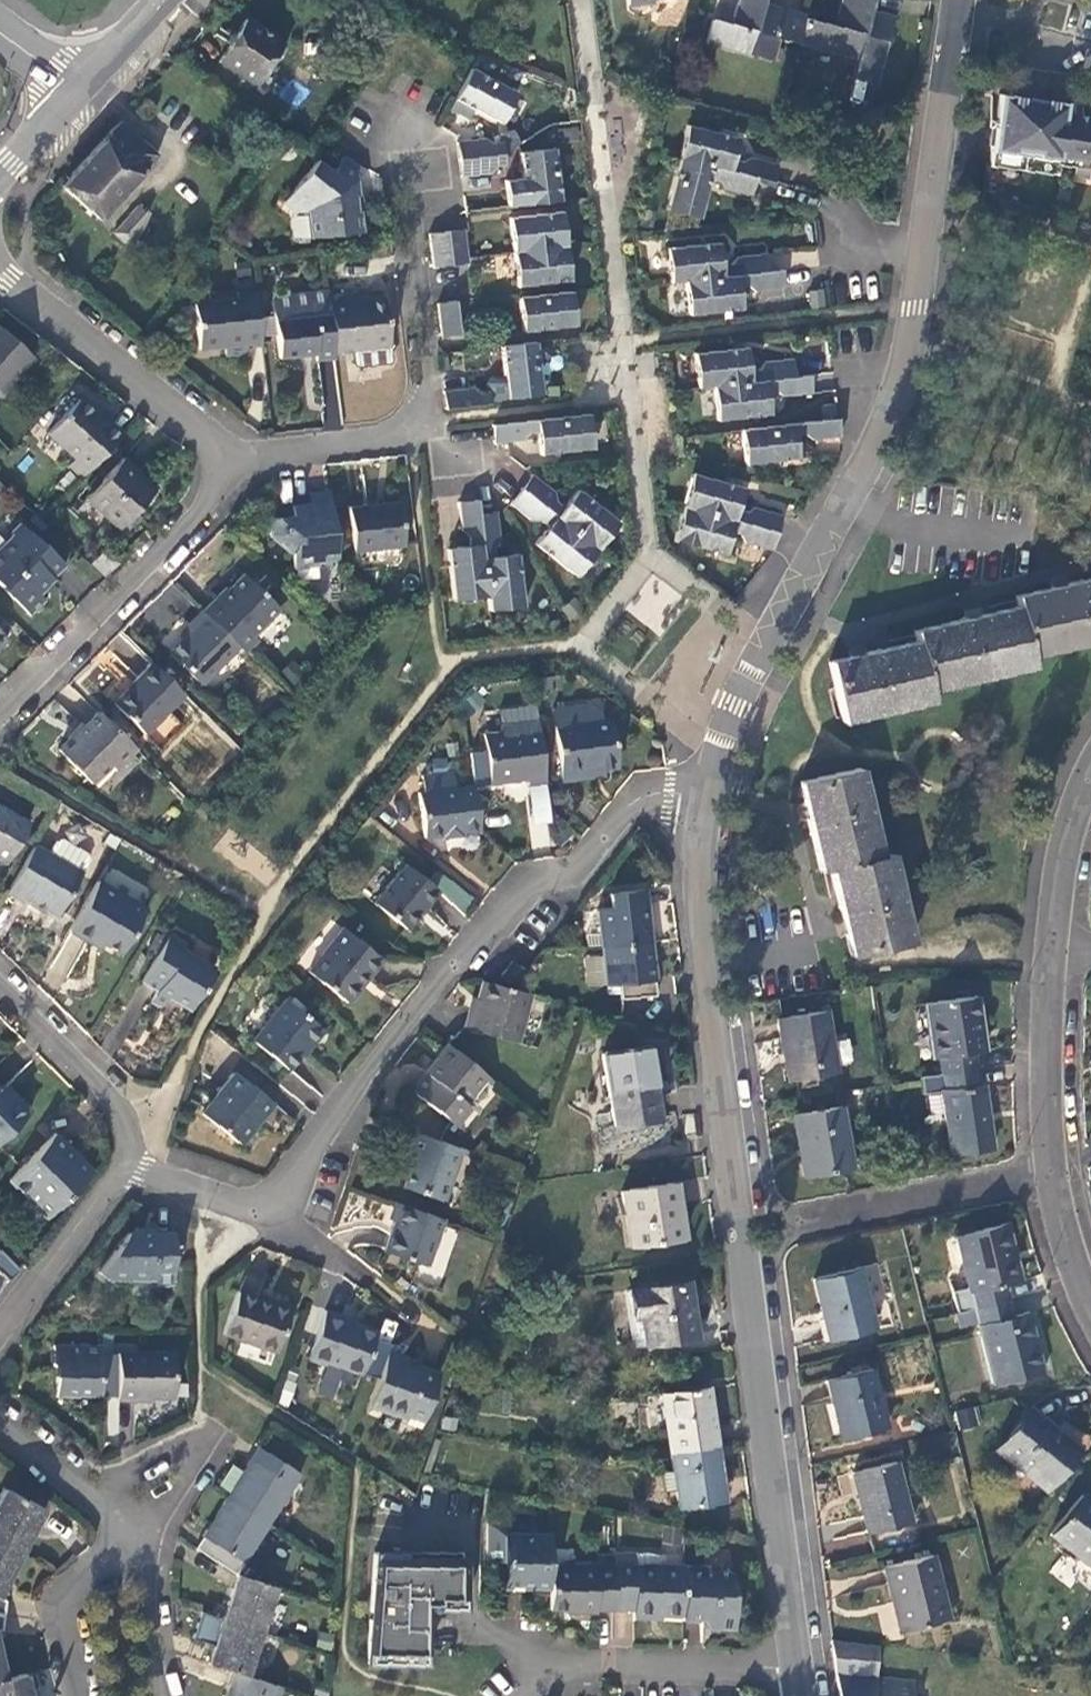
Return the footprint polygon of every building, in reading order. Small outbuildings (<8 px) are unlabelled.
[(803,14),(762,1),(762,0),(736,0),(730,22),(713,17),(705,41),(769,59),(776,36),(795,42),(802,17),(803,14)] [(795,42),(853,59),(848,77),(874,84),(892,16),(868,8),(870,0),(840,0),(832,26),(802,17),(795,42)] [(219,59),(255,84),(273,57),(277,59),(285,48),(281,46),(283,43),(247,20),(232,40),(219,59)] [(470,68),(455,99),(502,122),(517,92),(470,68)] [(1063,117),(1064,102),(998,94),(992,145),(994,145),(991,161),(1059,169),(1060,162),(1090,167),(1090,121),(1063,117)] [(98,146),(62,186),(99,220),(158,156),(123,124),(120,122),(98,146)] [(684,126),(677,159),(754,177),(770,181),(776,163),(747,157),(738,162),(730,160),(733,149),(736,139),(684,126)] [(504,165),(501,141),(491,141),(484,137),(456,140),(461,176),(488,174),(496,166),(504,165)] [(527,204),(562,200),(556,150),(521,153),(527,204)] [(355,168),(342,157),(334,168),(318,157),(289,200),(299,215),(307,215),(312,240),(359,232),(358,214),(355,214),(353,207),(356,206),(352,172),(355,168)] [(754,177),(677,159),(663,208),(698,217),(703,197),(708,177),(717,179),(723,188),(749,193),(754,177)] [(114,234),(130,249),(148,215),(137,208),(114,234)] [(515,252),(567,245),(563,212),(511,219),(515,252)] [(451,259),(468,258),(465,230),(447,233),(451,259)] [(432,235),(434,262),(451,259),(447,233),(432,235)] [(668,248),(672,281),(686,280),(767,270),(764,252),(736,254),(729,261),(722,263),(720,250),(718,241),(668,248)] [(571,281),(567,245),(515,252),(519,287),(571,281)] [(781,276),(781,267),(767,270),(686,280),(690,314),(740,308),(738,287),(747,286),(753,290),(782,287),(781,276)] [(245,348),(261,346),(255,288),(236,291),(237,300),(196,305),(201,350),(226,347),(227,357),(246,354),(245,348)] [(813,288),(799,289),(800,303),(815,301),(813,288)] [(577,324),(573,291),(520,298),(524,331),(577,324)] [(344,295),(329,297),(330,308),(336,352),(387,346),(383,297),(345,302),(344,295)] [(455,305),(438,307),(442,334),(459,333),(455,305)] [(316,361),(337,359),(336,352),(330,308),(276,314),(281,359),(316,356),(316,361)] [(18,368),(21,371),(34,356),(0,326),(0,387),(18,368)] [(493,376),(488,382),(489,390),(490,398),(544,391),(537,342),(504,345),(508,375),(493,376)] [(695,355),(700,387),(715,385),(795,375),(794,363),(793,358),(766,362),(758,368),(751,369),(748,348),(695,355)] [(809,382),(808,373),(795,375),(715,385),(719,418),(770,413),(767,391),(774,390),(784,395),(811,391),(809,382)] [(472,387),(444,390),(445,408),(491,403),(490,398),(489,390),(482,392),(472,387)] [(83,476),(124,431),(109,419),(108,421),(80,396),(49,430),(76,455),(69,463),(83,476)] [(493,425),(494,443),(506,441),(518,440),(530,432),(538,431),(542,452),(591,445),(588,413),(493,425)] [(817,440),(841,436),(840,426),(839,417),(745,430),(748,463),(800,456),(797,435),(805,434),(817,440)] [(87,496),(126,532),(141,515),(135,510),(156,486),(123,456),(87,496)] [(532,472),(520,489),(597,549),(620,520),(578,488),(566,504),(558,499),(555,489),(532,472)] [(691,475),(682,507),(776,532),(778,523),(780,517),(753,509),(744,511),(735,509),(741,488),(691,475)] [(597,549),(520,489),(509,502),(532,521),(544,520),(550,525),(537,541),(577,574),(597,549)] [(338,556),(330,490),(309,493),(311,506),(302,508),(302,502),(293,503),(294,512),(270,516),(272,533),(293,552),(294,567),(318,562),(317,559),(338,556)] [(350,506),(355,552),(404,545),(398,501),(350,506)] [(479,516),(477,501),(460,505),(463,532),(470,539),(470,547),(449,550),(455,601),(489,596),(479,516)] [(776,532),(682,507),(673,541),(723,554),(729,534),(734,535),(742,544),(769,551),(772,545),(776,532)] [(489,596),(491,611),(524,607),(516,555),(496,558),(494,548),(500,541),(496,514),(479,516),(489,596)] [(32,613),(47,598),(41,593),(56,578),(54,576),(66,562),(20,522),(11,532),(13,534),(0,547),(0,582),(32,613)] [(214,597),(202,610),(238,646),(246,653),(257,641),(253,636),(278,608),(242,573),(216,600),(214,597)] [(655,632),(683,597),(654,573),(625,607),(655,632)] [(842,720),(930,699),(928,690),(1032,664),(1029,654),(1090,639),(1090,577),(1070,582),(1015,595),(1017,605),(964,618),(914,630),(916,640),(864,653),(827,662),(842,720)] [(238,646),(202,610),(189,623),(194,628),(170,651),(203,683),(238,646)] [(9,637),(0,628),(0,646),(9,637)] [(184,693),(152,662),(113,701),(145,731),(184,693)] [(135,747),(99,711),(84,726),(82,724),(58,748),(91,779),(109,762),(115,768),(135,747)] [(582,772),(606,768),(619,767),(614,724),(605,719),(558,727),(564,780),(582,778),(582,772)] [(530,786),(547,784),(539,723),(503,729),(504,734),(486,737),(493,786),(529,780),(530,786)] [(607,775),(606,768),(582,772),(582,778),(607,775)] [(839,917),(849,956),(908,941),(888,856),(878,859),(855,769),(799,783),(810,837),(819,872),(828,870),(839,917)] [(462,834),(480,832),(474,790),(457,791),(455,776),(425,780),(425,794),(427,838),(445,836),(446,840),(462,837),(462,834)] [(4,866),(28,823),(0,807),(0,864),(4,866)] [(56,842),(49,853),(83,873),(89,862),(87,855),(63,840),(56,842)] [(35,844),(7,892),(23,902),(25,897),(58,917),(84,874),(83,873),(49,853),(35,844)] [(375,902),(407,927),(437,889),(407,863),(375,902)] [(97,882),(69,930),(90,942),(93,937),(120,952),(143,909),(97,882)] [(597,909),(601,945),(647,941),(643,906),(641,889),(605,894),(606,908),(597,909)] [(308,970),(348,1002),(381,962),(342,929),(308,970)] [(170,996),(191,1007),(214,967),(184,949),(187,945),(169,934),(143,980),(160,990),(154,1001),(163,1007),(170,996)] [(647,941),(601,945),(606,984),(616,983),(618,998),(654,994),(651,970),(647,941)] [(501,978),(513,987),(525,971),(513,962),(501,978)] [(520,990),(484,982),(476,1011),(470,1010),(466,1027),(503,1038),(520,990)] [(520,990),(503,1038),(517,1042),(531,993),(520,990)] [(254,1040),(288,1067),(309,1042),(311,1044),(323,1029),(286,998),(254,1040)] [(941,1073),(974,1068),(971,1052),(982,1051),(974,999),(925,1005),(933,1058),(938,1057),(941,1073)] [(785,1061),(788,1081),(835,1074),(825,1011),(778,1019),(785,1061)] [(486,1074),(446,1042),(432,1058),(433,1060),(424,1071),(425,1073),(412,1089),(455,1123),(468,1105),(465,1102),(486,1074)] [(601,1054),(613,1125),(660,1117),(653,1076),(647,1045),(601,1054)] [(977,1086),(974,1068),(941,1073),(915,1077),(918,1094),(940,1090),(950,1154),(991,1148),(982,1085),(977,1086)] [(203,1114),(240,1144),(273,1102),(236,1072),(203,1114)] [(0,1090),(0,1144),(29,1113),(15,1098),(11,1100),(0,1090)] [(799,1150),(803,1176),(851,1167),(841,1106),(793,1114),(799,1150)] [(461,1148),(411,1131),(405,1148),(413,1152),(401,1185),(444,1201),(461,1148)] [(8,1180),(31,1202),(43,1190),(59,1207),(92,1171),(53,1134),(8,1180)] [(621,1191),(629,1245),(681,1238),(678,1218),(673,1183),(621,1191)] [(43,1190),(31,1202),(46,1219),(59,1207),(43,1190)] [(441,1216),(395,1200),(388,1218),(394,1220),(384,1250),(425,1264),(441,1216)] [(973,1307),(1009,1298),(1005,1284),(1020,1279),(1006,1225),(956,1237),(968,1288),(958,1291),(955,1277),(948,1279),(956,1312),(973,1307)] [(131,1233),(108,1261),(175,1264),(174,1244),(156,1245),(155,1233),(131,1233)] [(8,1280),(20,1269),(0,1250),(0,1272),(8,1280)] [(175,1264),(108,1261),(100,1270),(111,1280),(156,1280),(156,1283),(176,1282),(175,1264)] [(814,1278),(828,1337),(873,1327),(858,1267),(814,1278)] [(629,1291),(636,1345),(695,1336),(691,1310),(686,1282),(629,1291)] [(223,1331),(274,1349),(290,1304),(268,1297),(268,1300),(238,1289),(223,1331)] [(1013,1316),(1009,1298),(973,1307),(992,1384),(1043,1371),(1028,1312),(1013,1316)] [(361,1375),(377,1330),(344,1319),(345,1316),(327,1310),(310,1359),(324,1365),(325,1362),(361,1375)] [(98,1396),(102,1396),(101,1344),(54,1345),(53,1366),(57,1366),(57,1396),(71,1396),(72,1392),(98,1392),(98,1396)] [(118,1399),(137,1400),(137,1397),(172,1396),(171,1350),(117,1352),(118,1399)] [(397,1363),(391,1361),(375,1406),(401,1416),(400,1419),(420,1427),(440,1372),(417,1363),(418,1360),(400,1354),(397,1363)] [(375,1406),(391,1361),(384,1358),(368,1403),(375,1406)] [(835,1414),(840,1437),(885,1426),(871,1367),(826,1378),(835,1414)] [(668,1454),(713,1446),(707,1407),(703,1388),(659,1395),(668,1454)] [(955,1410),(958,1428),(977,1425),(975,1407),(955,1410)] [(997,1448),(1044,1486),(1074,1446),(1028,1409),(997,1448)] [(720,1487),(713,1446),(668,1454),(677,1506),(723,1499),(720,1487)] [(258,1447),(226,1497),(268,1523),(300,1473),(258,1447)] [(860,1505),(867,1532),(908,1521),(894,1462),(852,1472),(860,1505)] [(0,1494),(0,1542),(20,1552),(40,1510),(2,1490),(0,1494)] [(1090,1569),(1090,1503),(1080,1494),(1048,1533),(1090,1569)] [(226,1497),(194,1546),(236,1573),(268,1523),(226,1497)] [(547,1562),(548,1532),(501,1531),(498,1582),(499,1582),(520,1583),(547,1583),(547,1562)] [(0,1542),(0,1591),(20,1552),(0,1542)] [(461,1550),(373,1549),(364,1659),(421,1660),(421,1605),(460,1605),(461,1550)] [(612,1564),(612,1551),(593,1551),(594,1563),(612,1564)] [(630,1611),(680,1613),(681,1562),(632,1560),(632,1552),(612,1551),(612,1564),(612,1606),(630,1606),(630,1611)] [(890,1600),(897,1629),(946,1616),(931,1554),(882,1567),(890,1600)] [(681,1562),(680,1613),(707,1617),(708,1627),(732,1627),(733,1602),(730,1585),(728,1568),(700,1568),(700,1561),(681,1562)] [(593,1604),(612,1606),(612,1564),(594,1563),(547,1562),(547,1583),(547,1604),(573,1604),(573,1606),(593,1607),(593,1604)] [(236,1573),(222,1618),(259,1631),(273,1585),(236,1573)] [(222,1618),(208,1661),(233,1669),(245,1673),(259,1631),(222,1618)] [(831,1639),(836,1676),(839,1695),(912,1695),(912,1681),(874,1678),(874,1662),(925,1668),(926,1652),(831,1639)] [(51,1668),(36,1670),(39,1695),(54,1695),(51,1668)] [(224,1695),(275,1695),(278,1685),(245,1673),(233,1669),(224,1695)] [(932,1682),(951,1685),(953,1672),(934,1669),(932,1682)] [(25,1674),(5,1679),(0,1680),(0,1695),(30,1695),(25,1674)]
